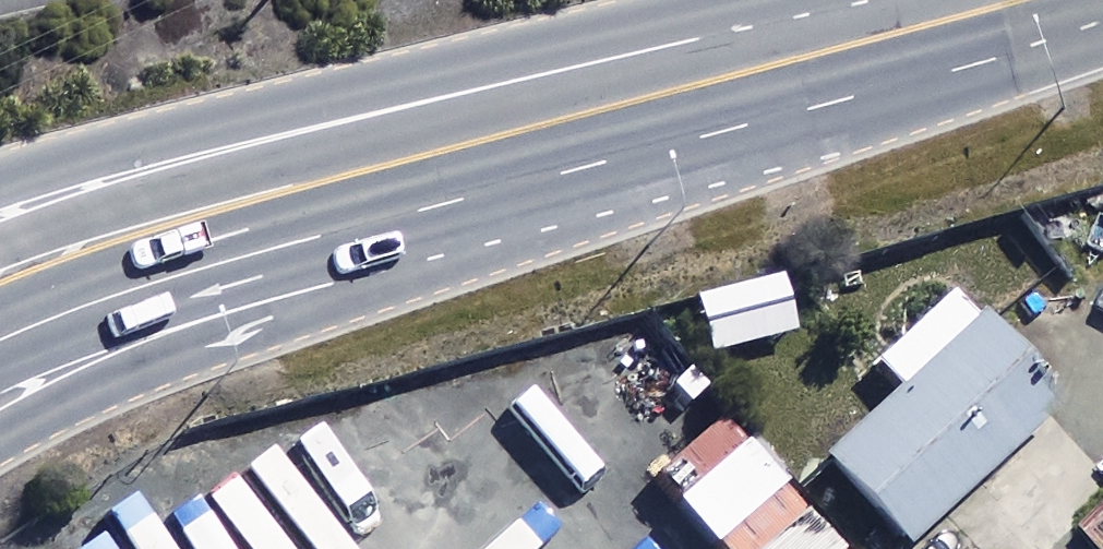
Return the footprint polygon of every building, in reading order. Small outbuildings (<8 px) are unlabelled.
[(791,341),(777,285),(693,306),(707,361),(791,341)] [(947,304),(872,373),(895,397),(820,466),(896,548),(912,548),(1053,420),(947,304)]
